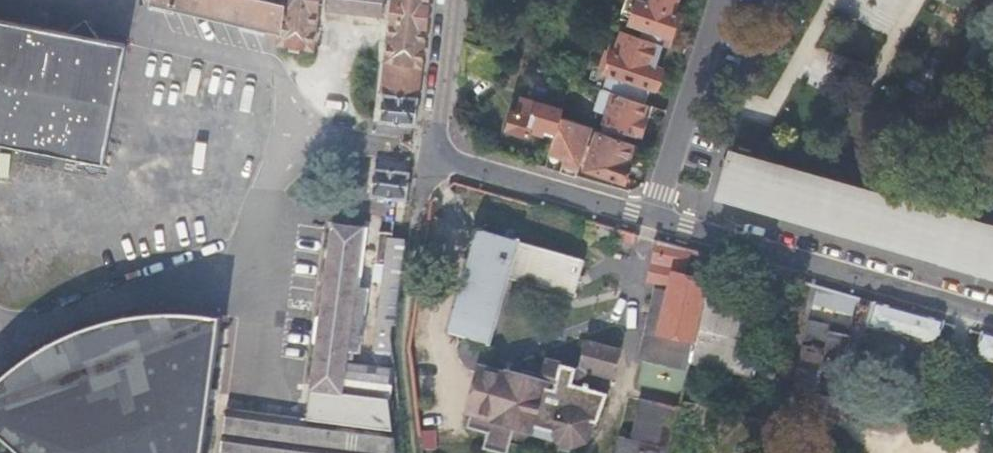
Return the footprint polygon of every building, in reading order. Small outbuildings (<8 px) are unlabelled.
[(154,1),(175,6),(176,3),(246,20),(245,23),(264,27),(265,24),(278,27),(277,41),(315,47),(320,0),(155,0),(154,1)] [(327,7),(382,15),(384,0),(328,0),(327,7)] [(380,119),(416,124),(430,0),(394,0),(380,119)] [(567,9),(578,12),(582,0),(570,0),(567,9)] [(617,25),(624,28),(659,40),(671,44),(681,11),(675,8),(678,0),(625,0),(617,25)] [(105,160),(129,43),(99,38),(88,19),(71,32),(0,19),(0,140),(105,160)] [(656,52),(659,40),(624,28),(621,39),(613,37),(609,49),(606,47),(600,67),(611,71),(605,88),(651,104),(663,66),(658,64),(661,54),(656,52)] [(570,77),(543,67),(535,65),(532,74),(559,82),(553,104),(522,96),(518,110),(514,109),(510,127),(530,133),(532,128),(544,131),(546,125),(557,128),(560,114),(570,77)] [(644,135),(654,105),(651,104),(605,88),(603,88),(598,104),(610,109),(606,122),(644,135)] [(557,128),(552,148),(564,152),(559,169),(574,173),(591,125),(560,114),(557,128)] [(629,161),(636,140),(600,128),(588,167),(626,180),(632,162),(629,161)] [(992,270),(992,222),(734,148),(721,193),(992,270)] [(406,202),(410,173),(374,169),(371,197),(406,202)] [(220,452),(396,452),(389,399),(397,400),(396,387),(392,386),(393,372),(352,366),(355,352),(359,353),(360,346),(363,347),(363,342),(361,341),(368,287),(356,286),(364,227),(332,223),(307,418),(226,407),(220,452)] [(636,231),(618,226),(616,235),(634,240),(636,231)] [(476,227),(447,334),(490,345),(508,277),(574,294),(585,255),(476,227)] [(374,348),(394,358),(393,347),(407,239),(389,236),(374,348)] [(663,239),(658,238),(654,253),(660,254),(663,239)] [(660,254),(654,253),(650,272),(672,278),(670,288),(660,286),(650,329),(660,331),(655,356),(680,362),(685,337),(694,339),(705,292),(708,281),(684,275),(690,247),(663,239),(660,254)] [(819,283),(815,299),(847,306),(850,292),(819,283)] [(694,339),(689,361),(753,375),(768,306),(705,292),(694,339)] [(944,319),(876,300),(869,323),(937,343),(944,319)] [(222,322),(201,317),(190,315),(181,314),(162,313),(152,314),(133,315),(124,317),(105,321),(89,326),(73,332),(58,339),(43,348),(30,356),(24,361),(5,377),(0,382),(0,437),(18,452),(205,452),(222,322)] [(805,345),(796,387),(839,396),(853,333),(830,329),(825,348),(805,345)] [(983,330),(976,354),(992,359),(992,333),(983,330)] [(468,428),(488,433),(485,448),(505,452),(507,452),(515,422),(555,432),(560,440),(573,444),(584,439),(587,428),(592,430),(599,419),(600,416),(608,393),(574,383),(577,370),(582,366),(614,375),(621,350),(588,341),(581,365),(577,368),(542,358),(538,372),(519,368),(516,380),(482,371),(472,410),(468,428)] [(617,452),(669,452),(680,405),(642,395),(632,436),(622,433),(617,452)]
